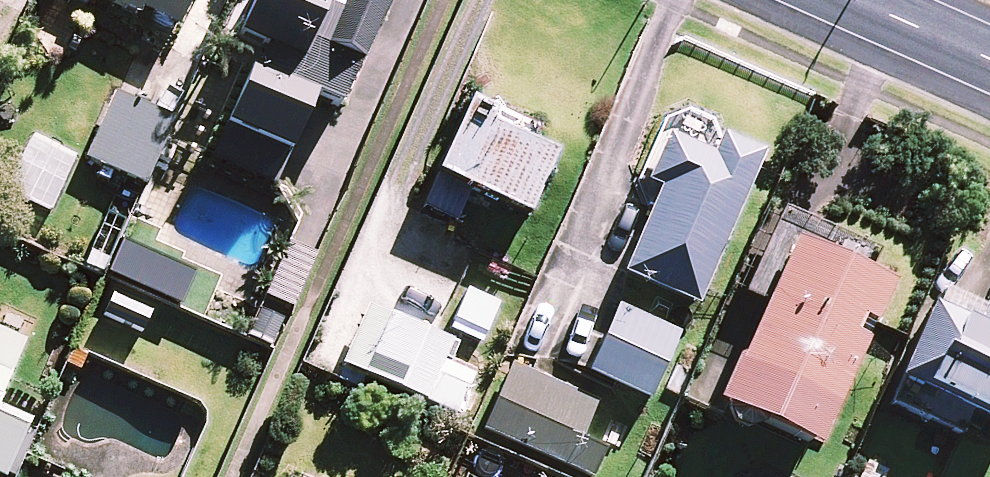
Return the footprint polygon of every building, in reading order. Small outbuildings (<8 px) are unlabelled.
[(137,19),(141,12),(176,29),(190,0),(98,0),(137,19)] [(237,34),(265,46),(244,94),(304,121),(316,94),(341,105),(388,0),(252,0),(237,34)] [(173,120),(116,95),(87,159),(144,185),(173,120)] [(421,208),(454,224),(459,226),(453,238),(476,248),(498,200),(528,214),(556,152),(493,123),(497,114),(470,102),(466,111),(438,173),(421,208)] [(722,137),(715,155),(665,134),(645,180),(661,187),(624,273),(695,303),(751,174),(760,153),(722,137)] [(69,175),(27,154),(9,190),(52,210),(69,175)] [(898,269),(781,214),(744,293),(765,303),(718,402),(814,447),(898,269)] [(112,290),(102,316),(147,334),(157,307),(112,290)] [(498,304),(468,291),(451,330),(482,343),(498,304)] [(938,293),(890,399),(989,444),(989,317),(938,293)] [(452,342),(342,294),(316,352),(455,413),(472,374),(443,362),(452,342)] [(678,334),(619,307),(590,371),(649,398),(678,334)] [(0,332),(0,399),(25,343),(0,332)] [(486,429),(570,463),(596,474),(607,447),(581,436),(596,399),(512,365),(486,429)] [(6,476),(29,426),(0,413),(0,474),(6,476)]
